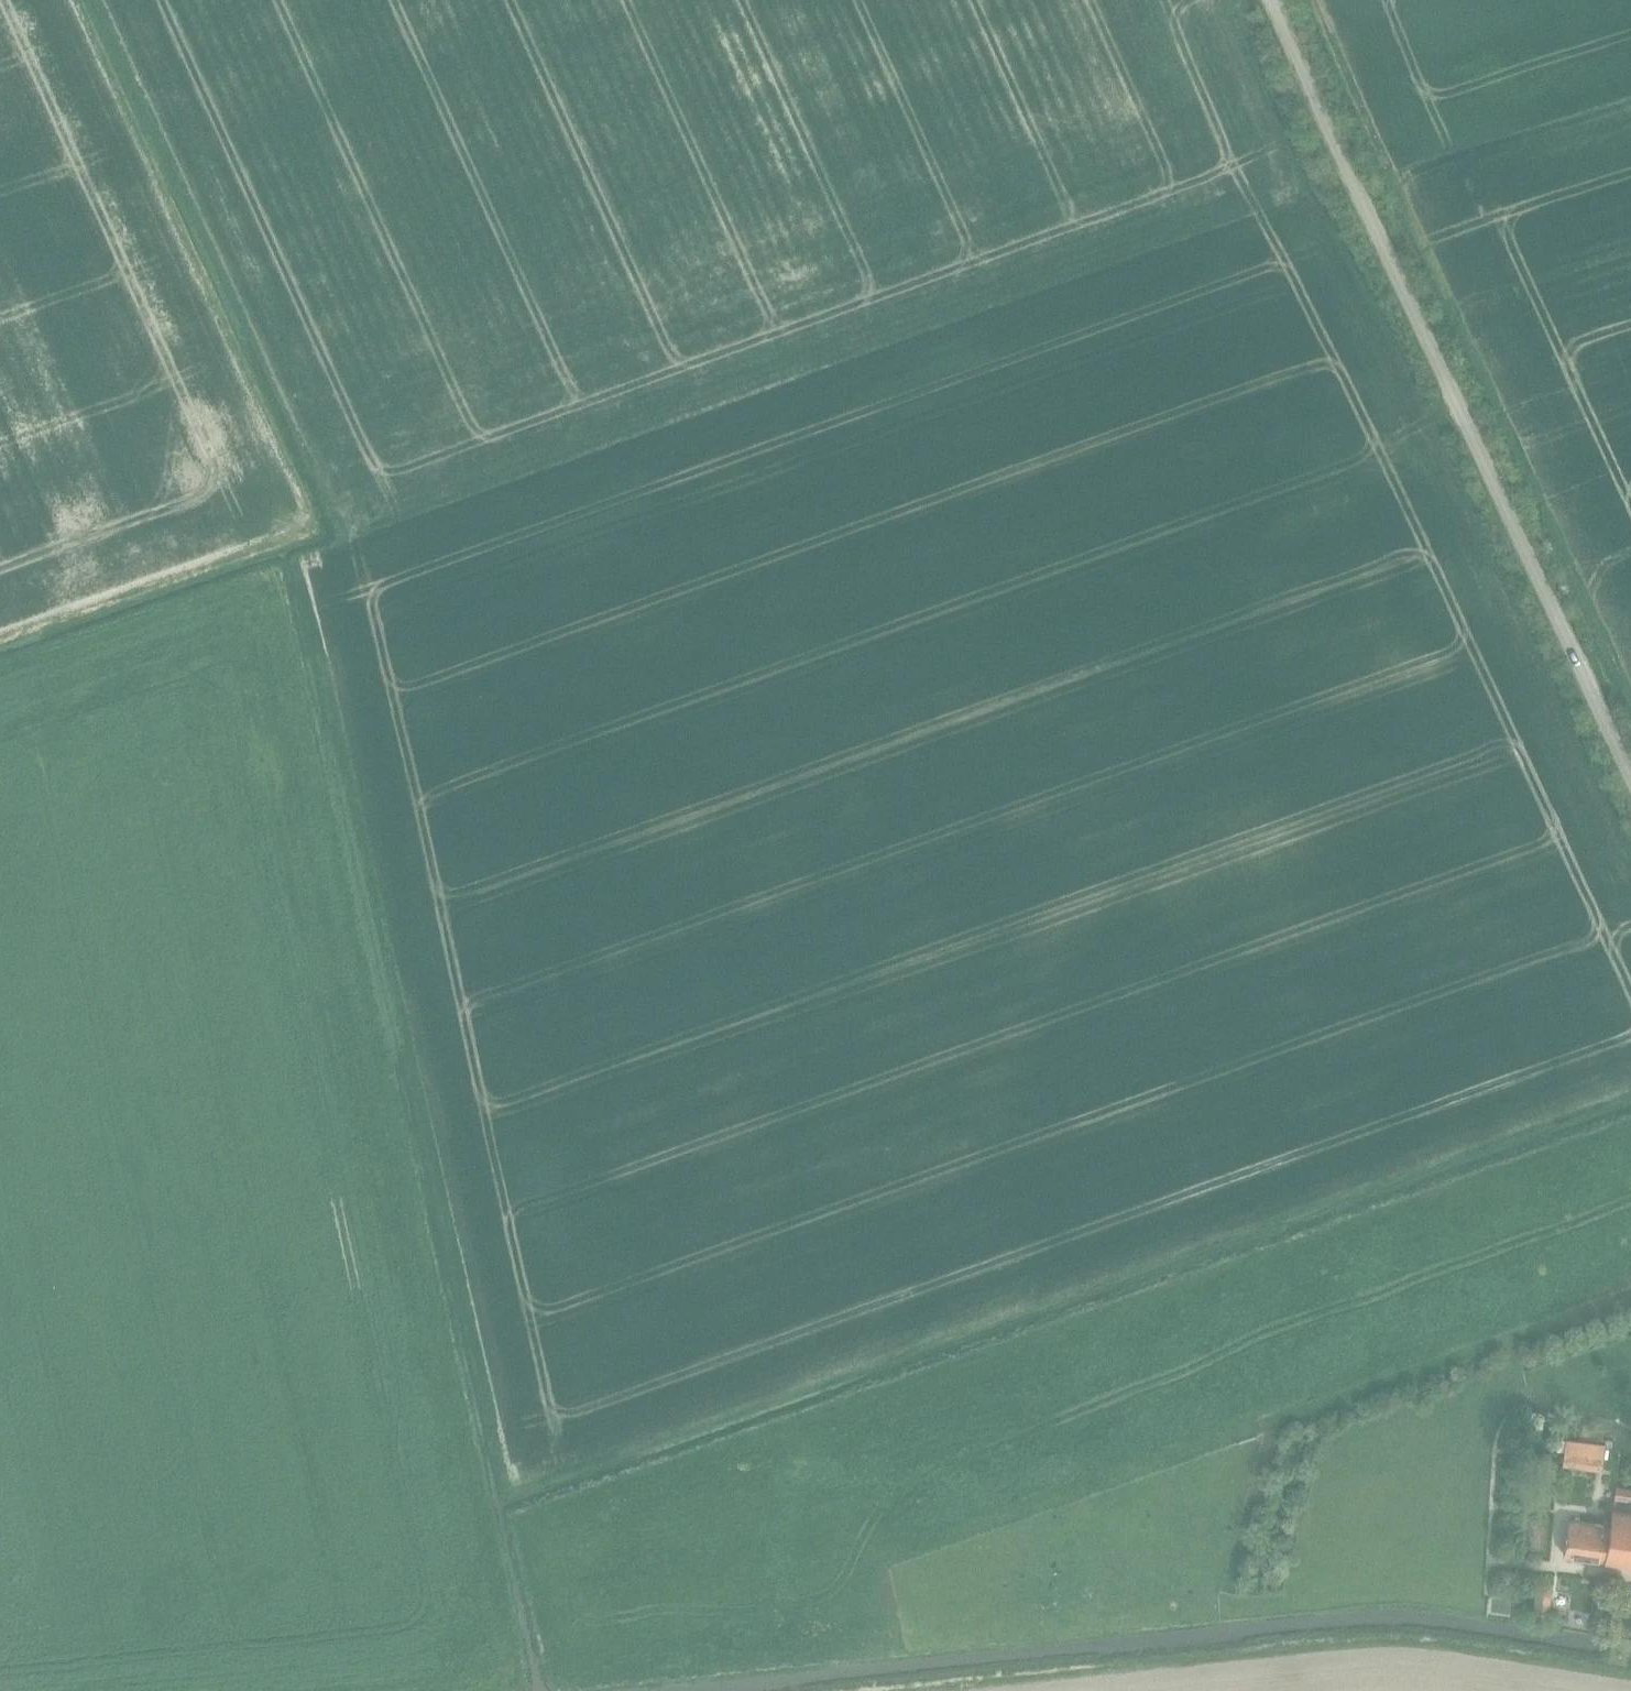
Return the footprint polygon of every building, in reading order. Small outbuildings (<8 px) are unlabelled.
[(1601,1459),(1603,1441),(1562,1436),(1560,1454),(1601,1459)] [(1630,1498),(1630,1488),(1615,1485),(1614,1496),(1630,1498)] [(1630,1563),(1630,1512),(1610,1509),(1608,1525),(1567,1520),(1562,1554),(1630,1563)]
